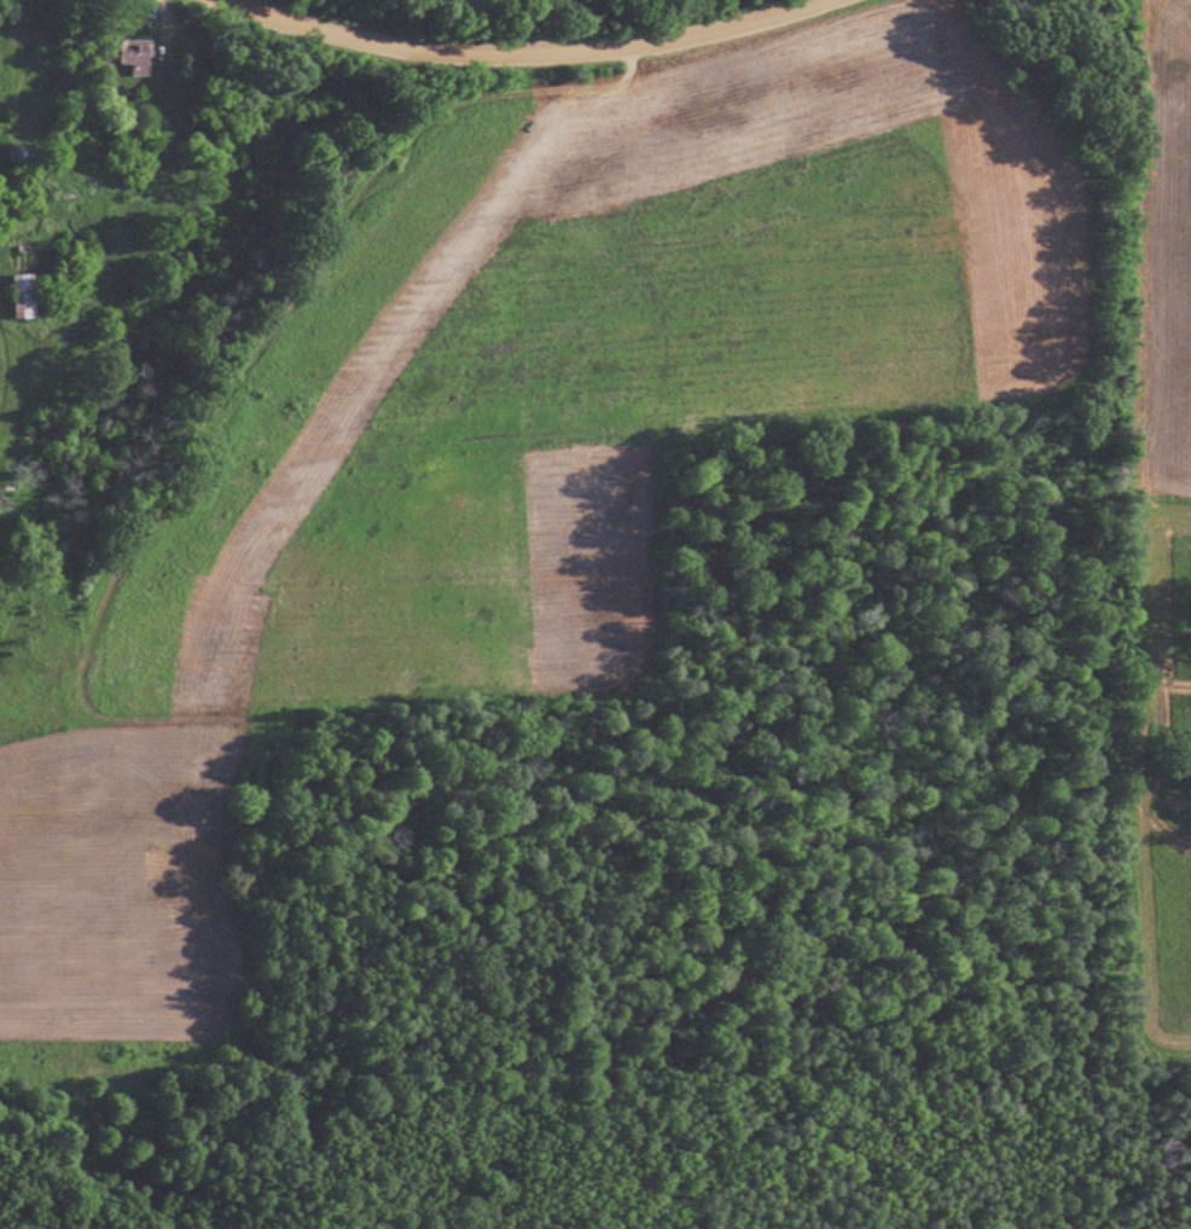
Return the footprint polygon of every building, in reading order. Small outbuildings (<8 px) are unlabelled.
[(159,76),(159,40),(119,40),(119,65),(140,65),(140,76),(159,76)] [(67,149),(74,159),(95,144),(89,134),(67,149)] [(1,223),(19,222),(18,211),(0,211),(1,223)] [(40,321),(39,276),(17,276),(17,321),(40,321)]
